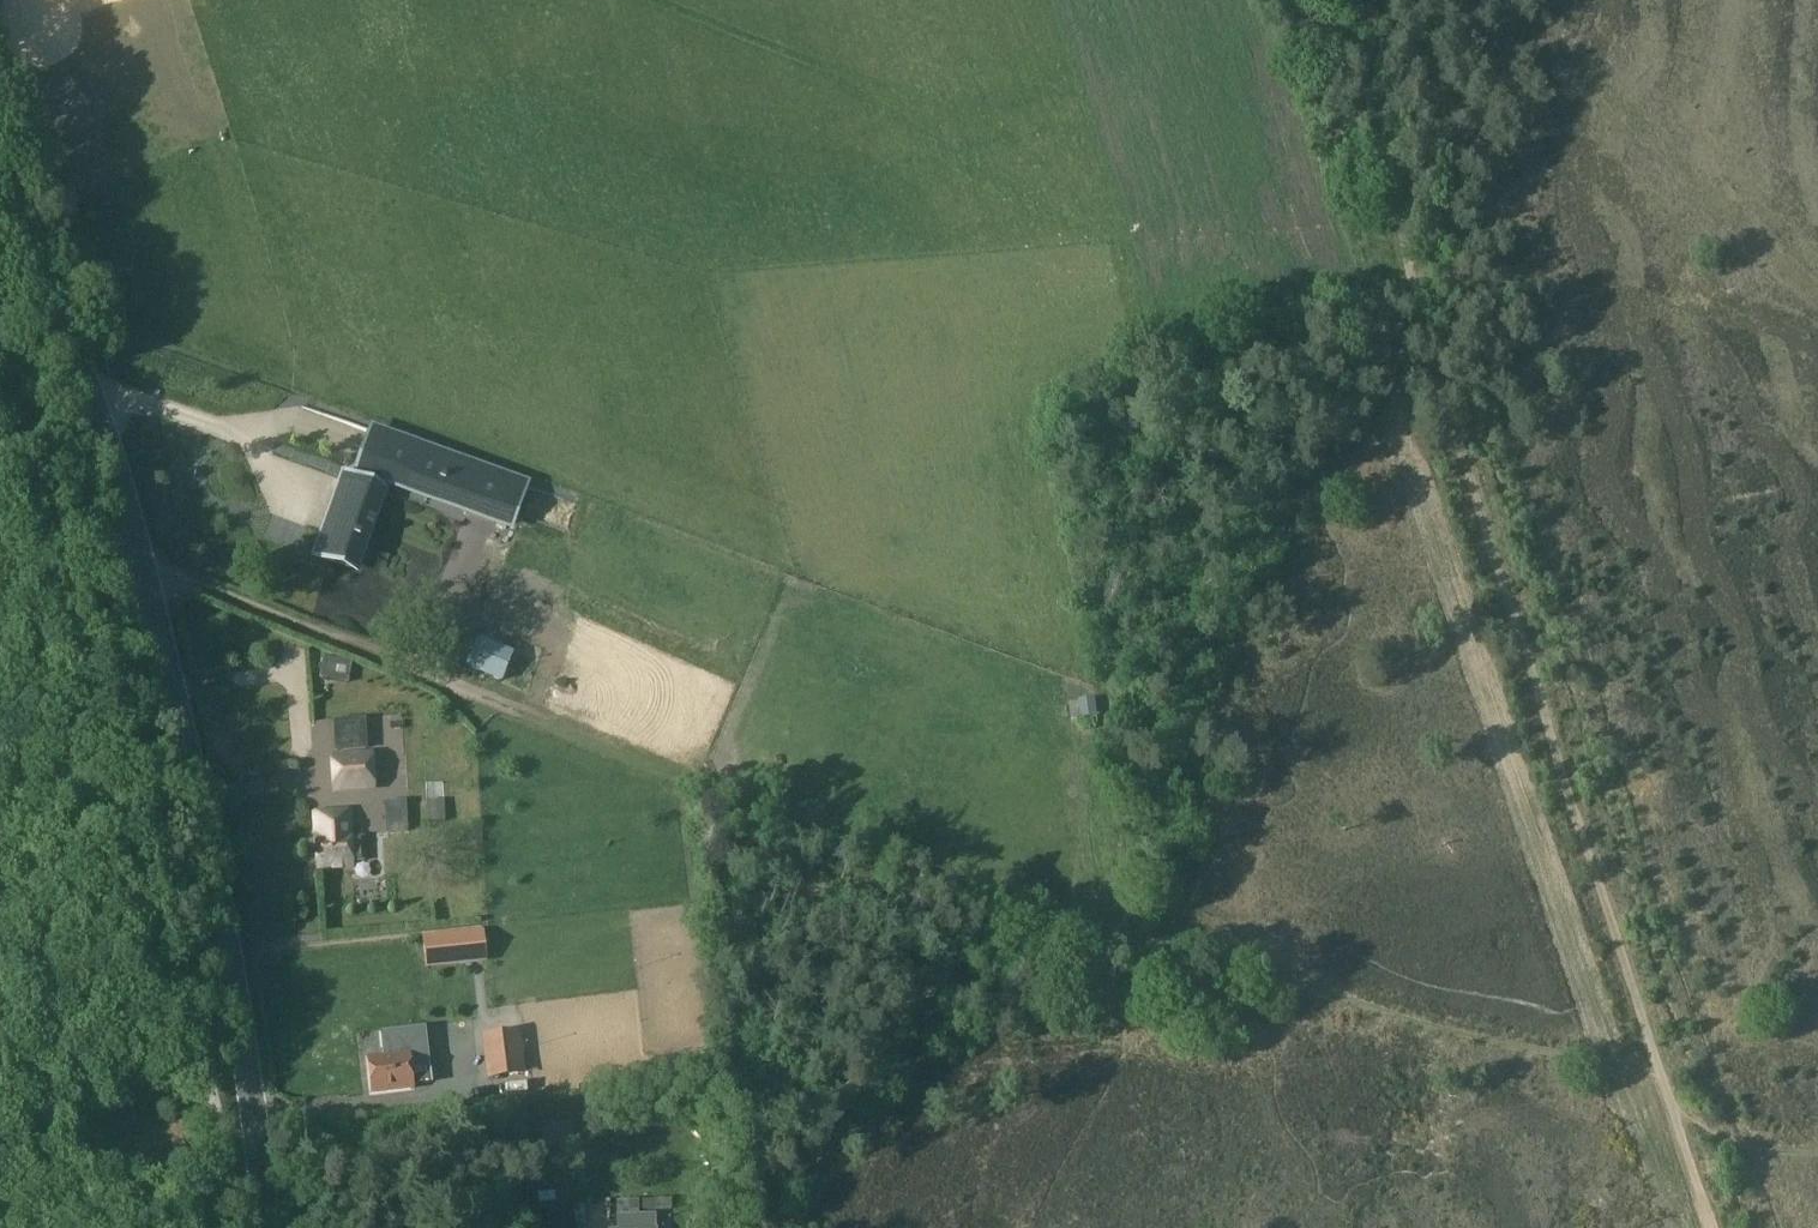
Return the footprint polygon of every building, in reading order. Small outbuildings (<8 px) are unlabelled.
[(345,479),(319,551),(352,563),(353,560),(348,559),(377,478),(420,494),(427,475),(458,486),(451,505),(510,525),(524,485),(374,431),(355,483),(345,479)] [(293,516),(252,528),(256,540),(296,528),(293,516)] [(437,568),(430,539),(416,543),(424,572),(437,568)] [(466,637),(457,663),(470,668),(500,680),(502,681),(514,652),(482,639),(480,642),(466,637)] [(324,657),(320,679),(349,684),(352,661),(324,657)] [(1095,697),(1080,699),(1083,721),(1099,718),(1095,697)] [(372,754),(334,758),(337,786),(375,783),(372,754)] [(407,800),(386,803),(390,833),(411,830),(407,800)] [(444,800),(428,801),(429,823),(445,822),(444,800)] [(349,811),(314,814),(319,870),(354,867),(375,865),(372,830),(350,832),(349,811)] [(483,929),(423,937),(425,954),(485,948),(483,929)] [(385,1057),(368,1059),(373,1094),(413,1089),(411,1071),(411,1062),(431,1059),(427,1028),(382,1032),(385,1057)] [(521,1031),(483,1035),(488,1080),(526,1076),(521,1031)] [(653,1216),(641,1216),(637,1216),(637,1203),(617,1204),(618,1227),(653,1227),(653,1216)] [(641,1204),(641,1216),(653,1216),(671,1215),(671,1203),(641,1204)]
